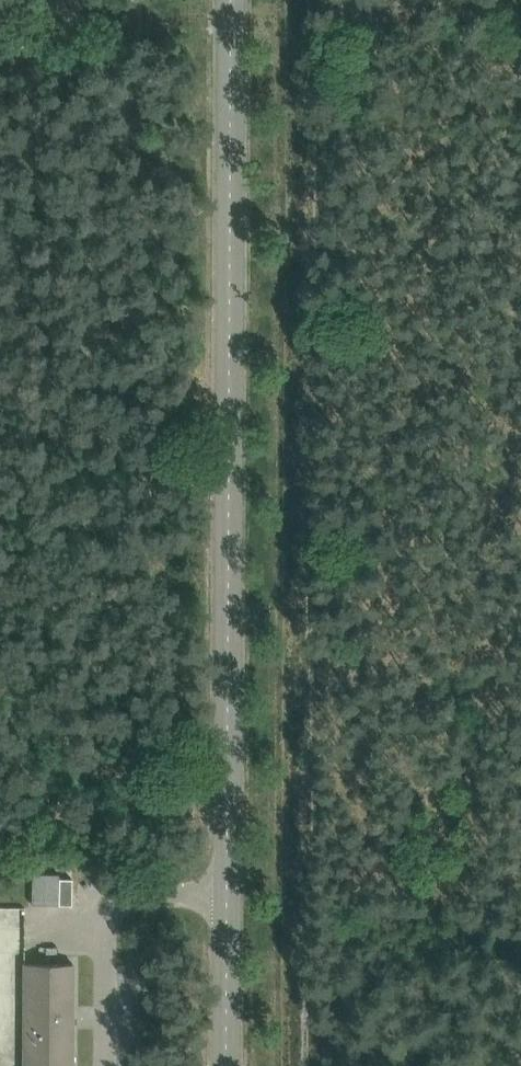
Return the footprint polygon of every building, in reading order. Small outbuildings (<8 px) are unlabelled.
[(33,873),(32,904),(45,904),(46,873),(33,873)] [(46,873),(45,904),(59,904),(60,878),(60,874),(46,873)] [(72,904),(73,878),(60,878),(59,904),(72,904)] [(25,963),(24,1065),(73,1065),(73,963),(25,963)]
